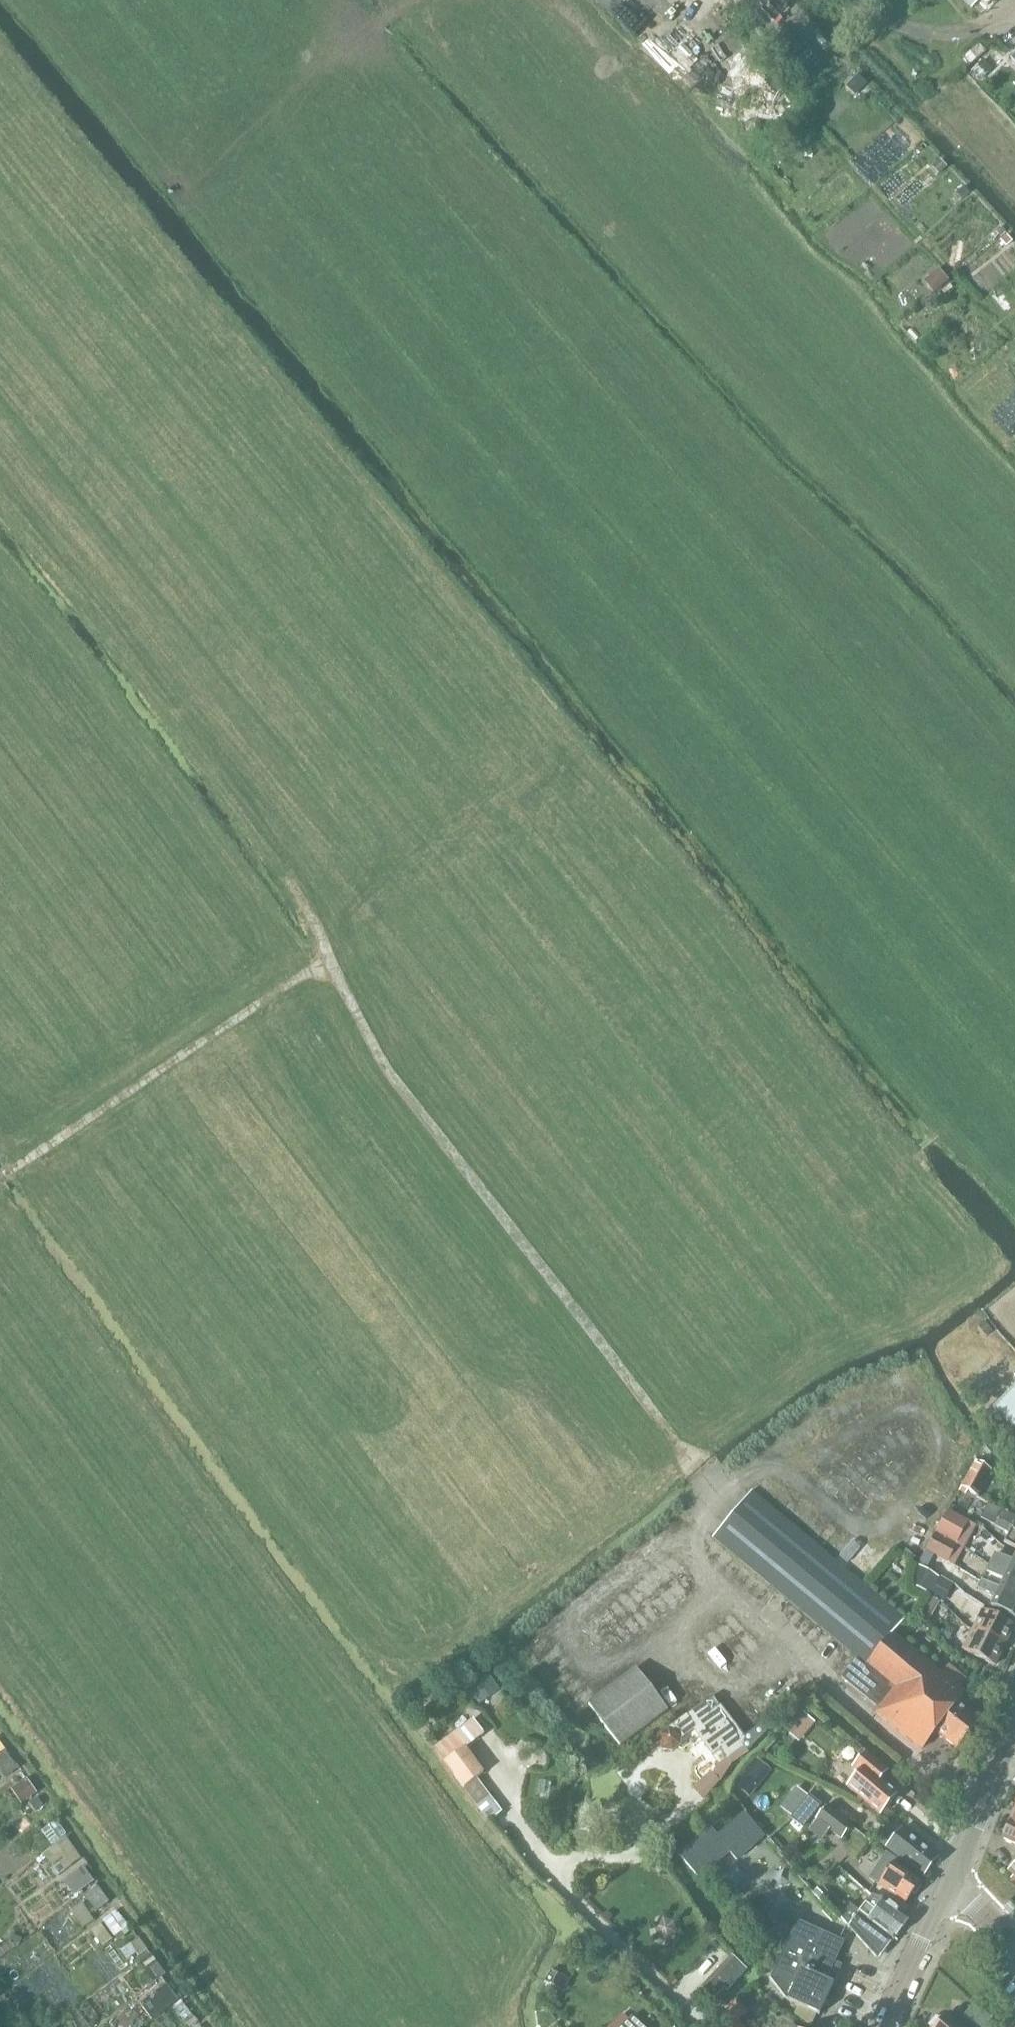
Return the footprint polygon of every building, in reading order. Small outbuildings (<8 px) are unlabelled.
[(935,291),(949,277),(938,266),(924,280),(935,291)] [(1014,1431),(1014,1387),(993,1409),(1014,1431)] [(991,1471),(974,1462),(961,1487),(977,1496),(991,1471)] [(946,1663),(939,1671),(893,1633),(904,1619),(751,1491),(712,1537),(857,1658),(841,1678),(879,1708),(875,1713),(921,1749),(935,1731),(956,1748),(978,1720),(957,1703),(965,1693),(955,1685),(962,1676),(946,1663)] [(1002,1511),(988,1503),(984,1512),(998,1520),(994,1526),(1008,1534),(1004,1543),(1014,1549),(1014,1527),(999,1518),(1002,1511)] [(967,1522),(947,1510),(934,1533),(955,1544),(967,1522)] [(1002,1511),(999,1518),(1014,1527),(1014,1518),(1002,1511)] [(934,1554),(947,1561),(956,1545),(955,1544),(934,1533),(926,1550),(934,1554)] [(914,1557),(905,1550),(901,1556),(909,1563),(914,1557)] [(918,1566),(927,1571),(934,1554),(926,1550),(918,1566)] [(990,1565),(1014,1577),(1014,1558),(1012,1563),(995,1554),(990,1565)] [(998,1590),(1014,1599),(1014,1577),(990,1565),(986,1573),(1003,1581),(998,1590)] [(943,1603),(953,1585),(927,1571),(918,1566),(916,1572),(916,1573),(915,1587),(931,1597),(939,1601),(943,1603)] [(998,1590),(981,1581),(977,1589),(995,1599),(990,1608),(1014,1620),(1014,1599),(998,1590)] [(923,1613),(930,1617),(939,1601),(931,1597),(923,1613)] [(982,1610),(972,1630),(1004,1646),(1014,1626),(982,1610)] [(1004,1646),(972,1630),(962,1649),(994,1665),(1004,1646)] [(485,1668),(459,1686),(474,1707),(499,1689),(485,1668)] [(588,1704),(619,1746),(667,1709),(636,1668),(588,1704)] [(713,1753),(723,1746),(729,1754),(742,1745),(745,1749),(772,1727),(767,1720),(743,1737),(713,1695),(700,1704),(701,1705),(690,1712),(659,1734),(658,1741),(663,1748),(670,1749),(677,1744),(679,1737),(694,1726),(713,1753)] [(435,1748),(490,1821),(503,1811),(477,1777),(485,1772),(467,1748),(485,1734),(473,1719),(435,1748)] [(7,1777),(19,1770),(0,1736),(0,1764),(7,1777)] [(846,1786),(880,1815),(897,1795),(880,1780),(887,1771),(864,1752),(852,1767),(858,1772),(846,1786)] [(759,1758),(735,1786),(749,1797),(772,1769),(759,1758)] [(20,1801),(37,1794),(31,1777),(13,1785),(20,1801)] [(809,1795),(790,1818),(803,1828),(821,1805),(809,1795)] [(815,1818),(823,1825),(841,1839),(851,1826),(825,1806),(815,1818)] [(702,1835),(679,1855),(710,1891),(726,1910),(749,1890),(733,1871),(764,1844),(749,1826),(734,1808),(702,1835)] [(1014,1815),(1009,1826),(1006,1827),(1004,1832),(1005,1835),(1003,1838),(1014,1844),(1014,1816),(1014,1815)] [(56,1820),(45,1830),(55,1842),(43,1853),(66,1879),(90,1858),(56,1820)] [(873,1837),(886,1848),(887,1848),(923,1877),(938,1857),(902,1828),(891,1840),(879,1830),(873,1837)] [(886,1853),(875,1869),(869,1878),(905,1903),(912,1892),(915,1894),(921,1886),(918,1884),(920,1881),(896,1865),(898,1862),(886,1853)] [(86,1865),(65,1879),(74,1893),(95,1880),(86,1865)] [(100,1882),(86,1891),(99,1909),(112,1900),(100,1882)] [(872,1894),(865,1903),(859,1911),(850,1904),(839,1918),(878,1959),(909,1919),(883,1899),(872,1894)] [(87,1901),(74,1905),(81,1925),(94,1920),(87,1901)] [(117,1907),(102,1919),(118,1938),(132,1926),(117,1907)] [(779,1980),(793,1986),(787,2001),(819,2015),(833,1984),(826,1981),(844,1941),(796,1920),(774,1968),(782,1972),(779,1980)] [(105,1943),(113,1937),(102,1923),(94,1928),(105,1943)] [(135,1967),(141,1962),(154,1980),(167,1971),(141,1935),(122,1948),(135,1967)] [(701,1988),(713,1999),(724,1988),(727,1990),(746,1970),(731,1956),(701,1988)] [(144,2001),(153,2015),(177,2001),(168,1986),(144,2001)] [(746,2011),(736,2002),(716,2021),(722,2026),(742,2026),(736,2021),(746,2011)] [(977,2026),(984,2026),(991,2019),(974,2004),(964,2016),(977,2026)] [(632,2016),(621,2026),(644,2026),(632,2016)] [(945,2017),(942,2020),(939,2018),(931,2026),(956,2026),(945,2017)]
